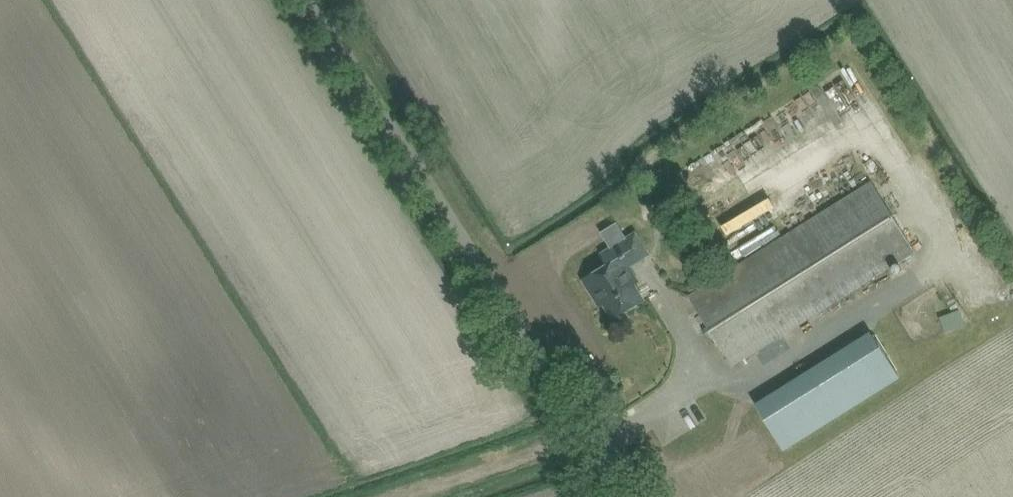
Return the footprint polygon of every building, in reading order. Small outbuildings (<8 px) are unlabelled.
[(872,180),(689,296),(733,364),(915,248),(872,180)] [(609,264),(585,280),(595,296),(599,293),(615,319),(632,308),(644,301),(634,285),(624,269),(631,265),(648,254),(636,234),(628,239),(617,222),(600,232),(611,249),(603,254),(609,264)] [(947,330),(967,324),(962,309),(942,315),(947,330)] [(758,404),(785,446),(900,373),(873,331),(758,404)]
